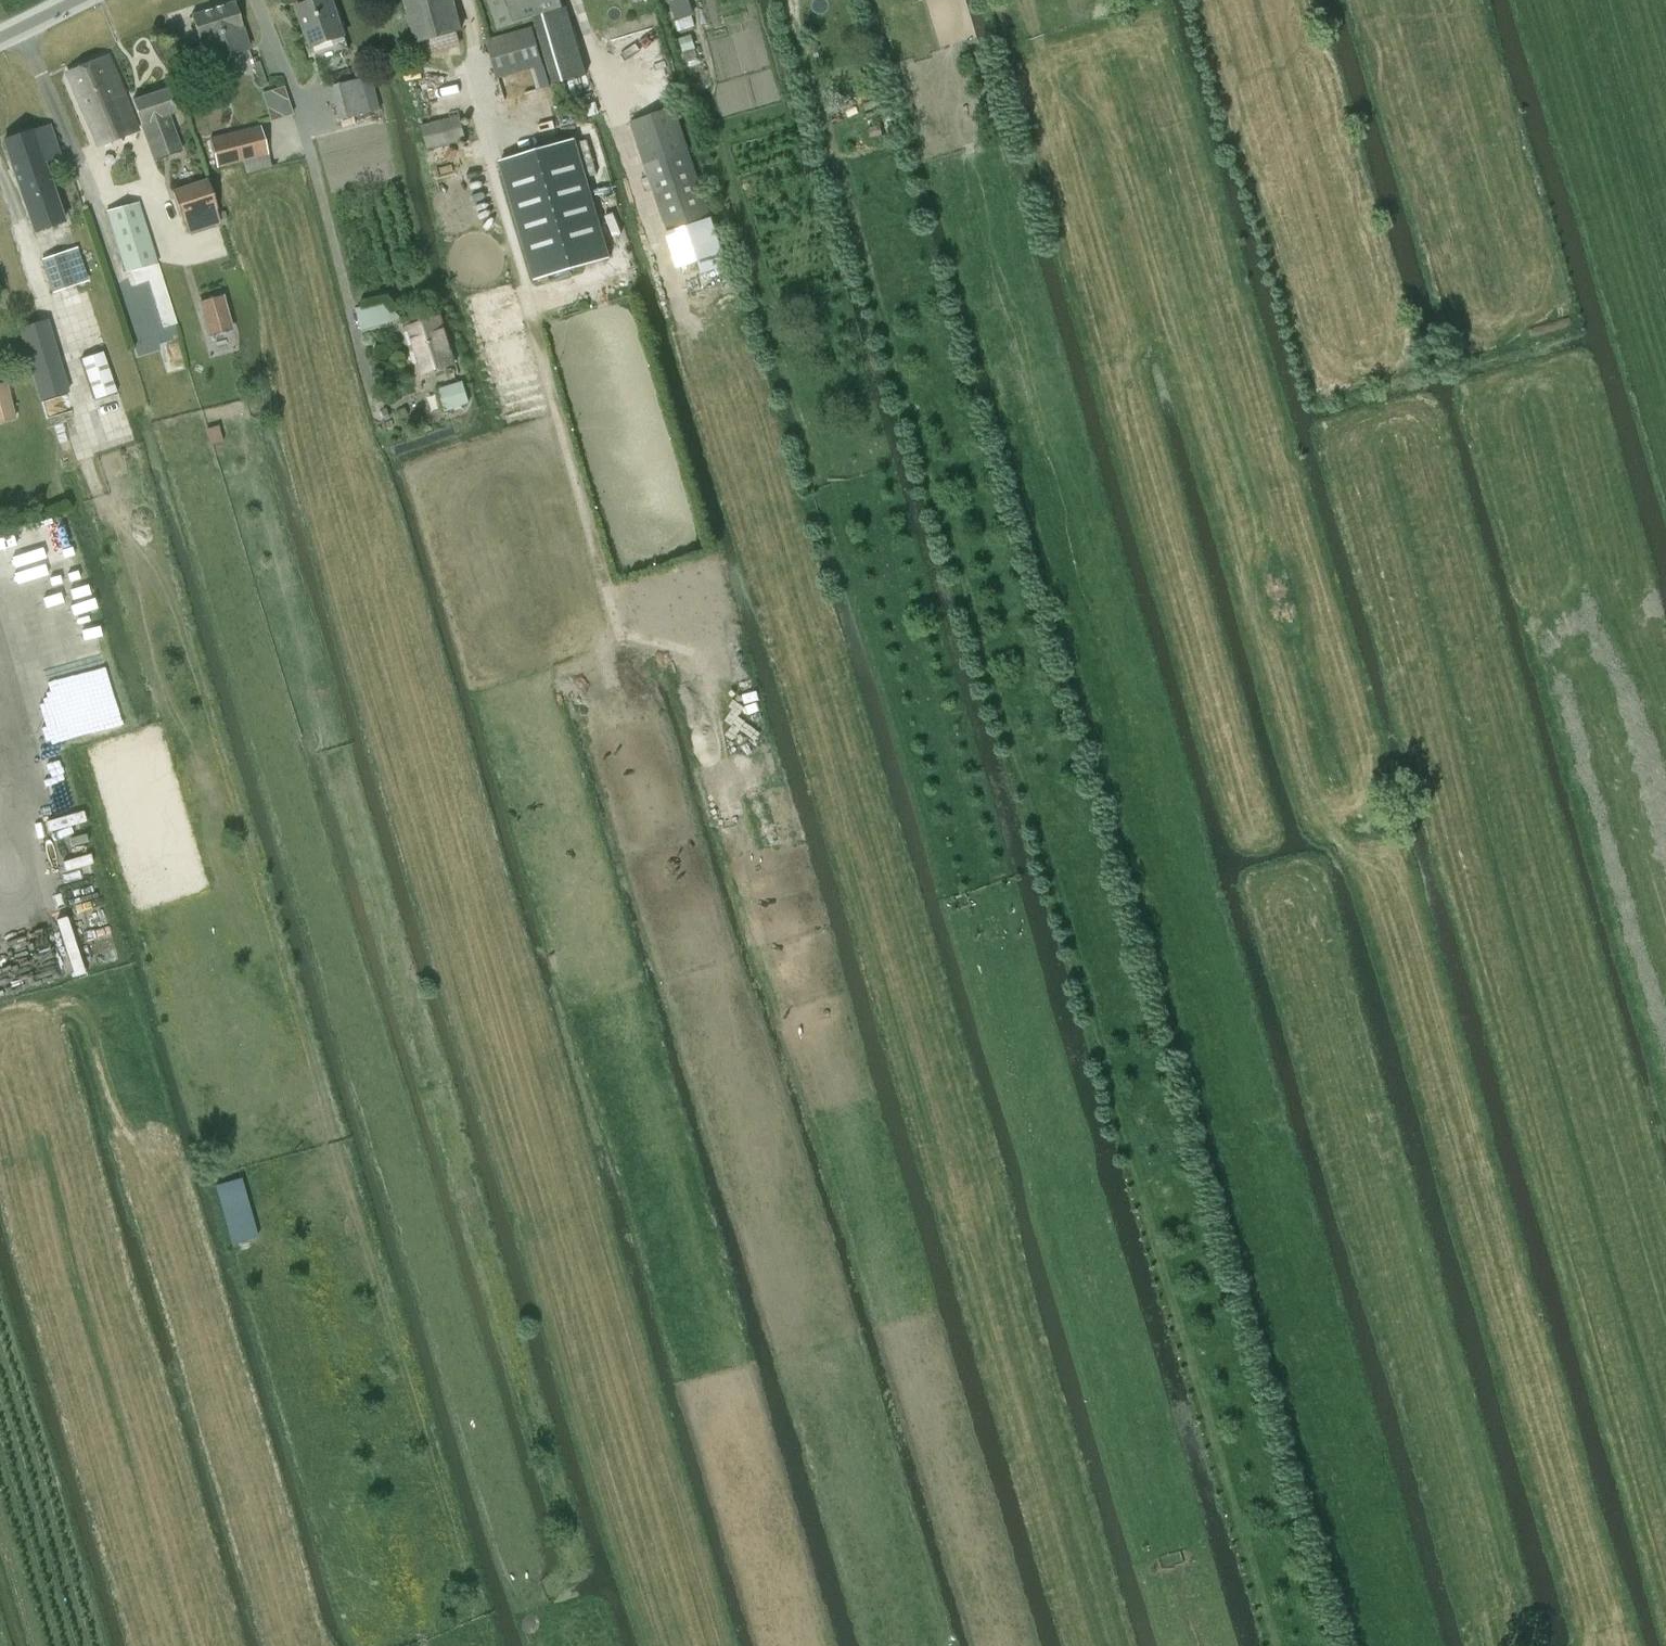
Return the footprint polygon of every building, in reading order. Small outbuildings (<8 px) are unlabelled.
[(298,6),(307,33),(308,32),(313,47),(346,36),(334,0),(316,0),(298,6)] [(462,30),(454,0),(405,0),(417,43),(462,30)] [(497,30),(533,18),(562,9),(559,0),(488,0),(497,30)] [(674,22),(693,16),(688,0),(667,0),(674,22)] [(207,61),(250,49),(236,3),(191,17),(198,42),(201,41),(207,61)] [(486,40),(497,79),(544,65),(532,27),(486,40)] [(97,145),(137,128),(117,80),(106,56),(66,73),(83,112),(97,145)] [(357,79),(331,85),(340,121),(371,113),(381,111),(368,60),(353,64),(357,79)] [(132,101),(141,125),(154,161),(182,151),(169,115),(176,112),(168,88),(132,101)] [(722,250),(689,150),(675,107),(630,122),(678,264),(722,250)] [(427,149),(467,139),(460,115),(421,124),(427,149)] [(43,163),(61,157),(50,126),(3,142),(33,233),(63,223),(43,163)] [(272,168),(262,128),(210,140),(217,168),(244,161),(247,174),(272,168)] [(610,258),(575,138),(501,160),(535,280),(610,258)] [(188,233),(221,223),(217,209),(207,181),(172,191),(182,223),(188,233)] [(158,263),(157,263),(139,202),(106,211),(125,273),(130,272),(135,285),(148,282),(163,328),(178,323),(158,263)] [(43,259),(54,292),(57,291),(74,285),(63,252),(43,259)] [(213,332),(232,327),(227,299),(205,304),(213,332)] [(425,372),(452,363),(438,319),(410,328),(425,372)] [(46,323),(19,332),(42,407),(69,399),(46,323)] [(103,352),(82,359),(96,400),(117,393),(114,384),(103,352)] [(443,409),(469,405),(463,381),(438,389),(443,409)] [(6,382),(0,383),(0,422),(16,418),(6,382)] [(187,408),(198,404),(199,404),(195,391),(183,394),(187,408)]
